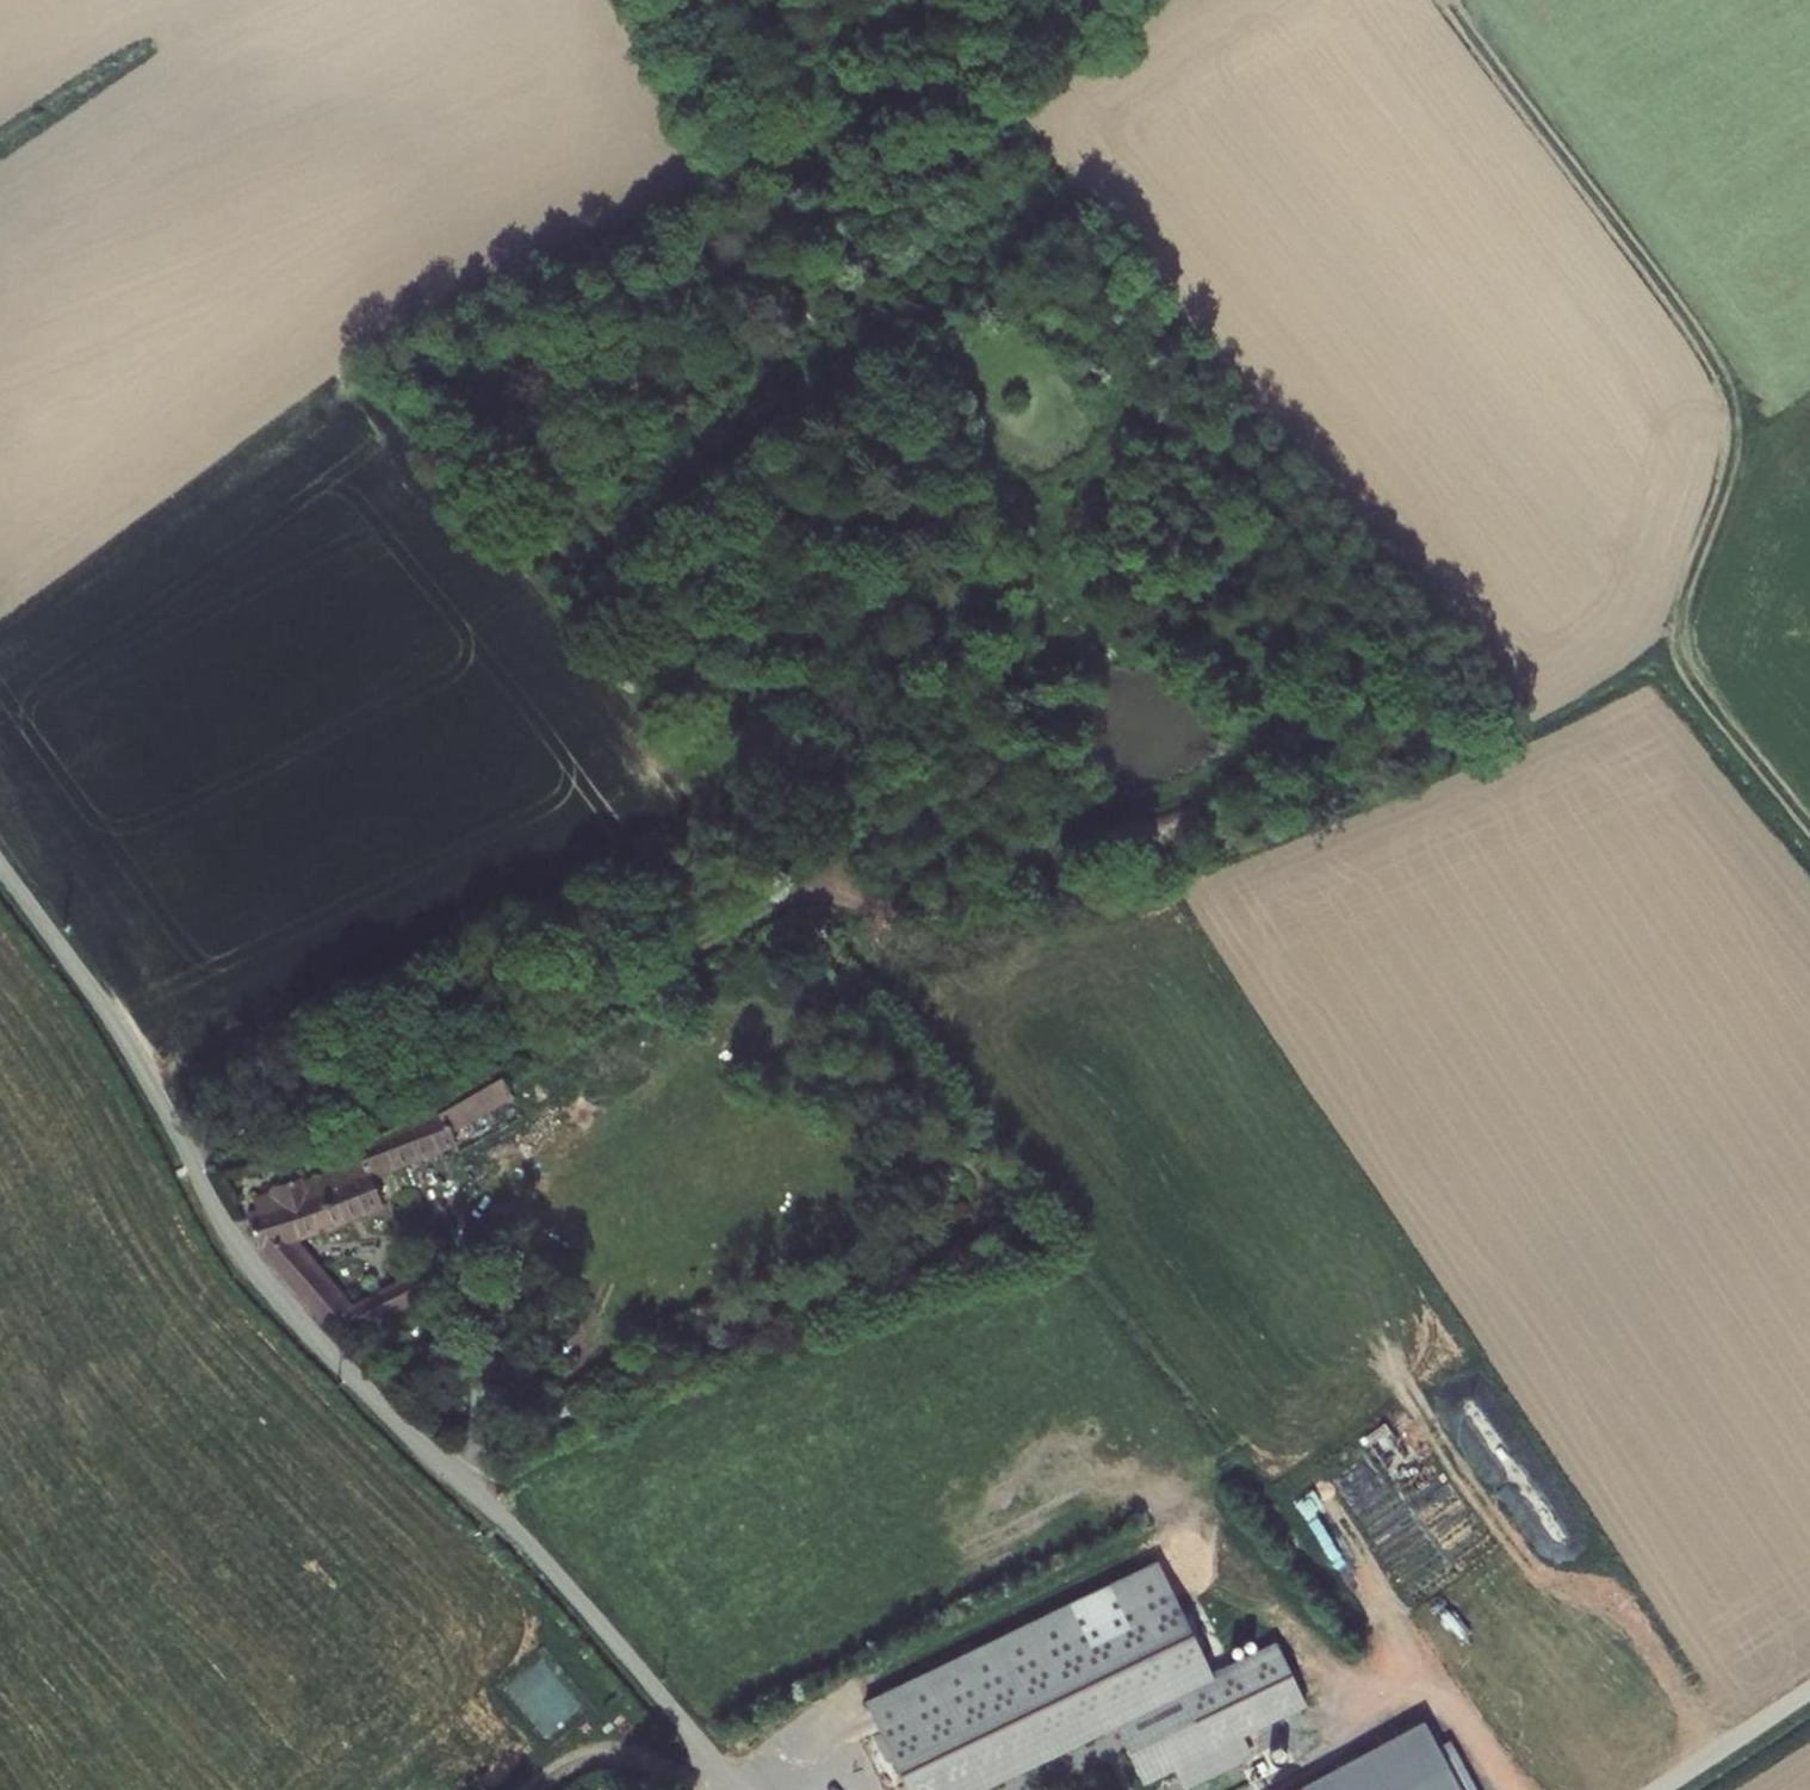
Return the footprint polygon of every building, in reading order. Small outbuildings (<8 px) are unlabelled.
[(355,1167),(328,1180),(332,1190),(361,1182),(365,1192),(446,1152),(454,1163),(517,1128),(497,1095),(362,1174),(355,1167)] [(252,1258),(318,1327),(343,1314),(282,1246),(374,1214),(365,1192),(361,1182),(332,1190),(328,1180),(303,1190),(299,1182),(266,1194),(270,1212),(237,1222),(252,1258)] [(406,1287),(358,1308),(367,1328),(416,1307),(406,1287)] [(1166,1572),(871,1704),(910,1789),(988,1789),(1118,1731),(1144,1789),(1177,1776),(1185,1789),(1203,1789),(1255,1767),(1247,1745),(1314,1715),(1283,1655),(1217,1681),(1166,1572)] [(1451,1743),(1344,1789),(1471,1789),(1451,1743)]
